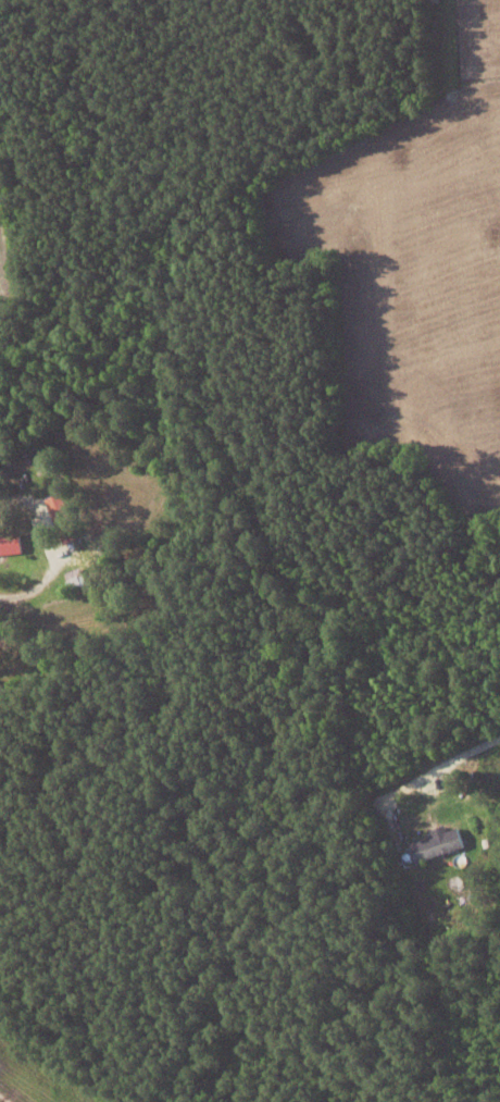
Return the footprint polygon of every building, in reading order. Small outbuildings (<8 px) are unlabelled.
[(47,497),(54,521),(71,515),(64,492),(47,497)] [(22,552),(21,532),(0,533),(0,553),(22,552)] [(465,845),(458,826),(411,843),(418,862),(465,845)]
